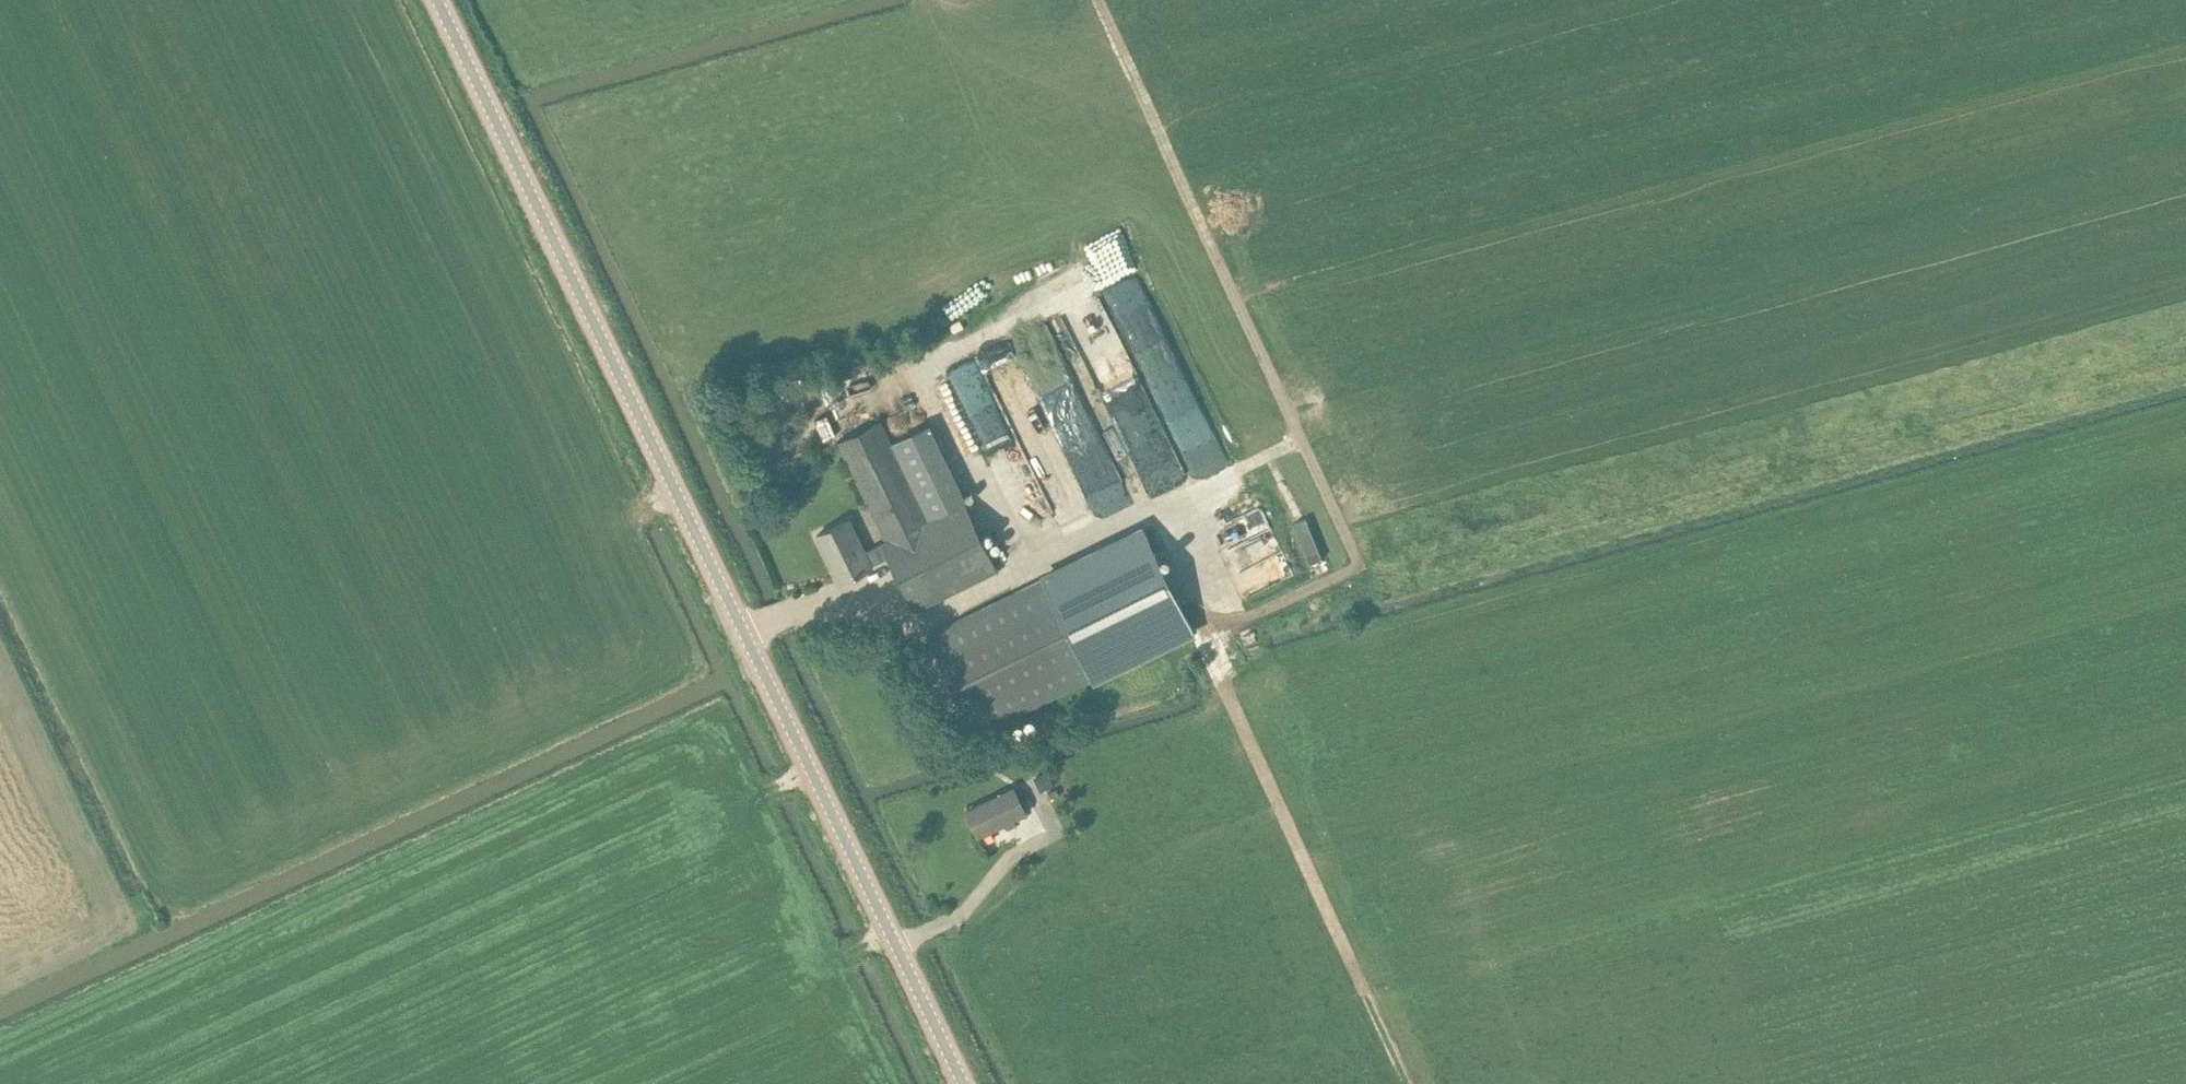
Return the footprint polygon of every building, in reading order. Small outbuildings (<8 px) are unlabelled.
[(981,427),(1026,548),(1059,535),(1058,532),(1093,519),(1089,508),(1118,497),(1055,326),(982,352),(1006,418),(981,427)] [(849,518),(817,534),(840,581),(872,566),(871,565),(894,554),(916,599),(934,591),(995,562),(964,497),(930,423),(918,400),(910,383),(903,371),(857,392),(823,408),(885,534),(862,545),(849,518)] [(797,377),(783,382),(786,391),(800,387),(797,377)] [(1296,500),(1284,506),(1302,546),(1314,540),(1296,500)] [(975,733),(995,724),(1093,676),(1094,678),(1195,629),(1146,528),(1045,577),(1046,579),(928,636),(975,733)] [(1236,575),(1243,592),(1293,571),(1286,555),(1282,556),(1270,528),(1249,537),(1254,548),(1239,555),(1246,571),(1236,575)] [(902,647),(912,668),(922,663),(912,642),(902,647)] [(1048,770),(1034,776),(1041,791),(1055,784),(1048,770)] [(966,811),(978,835),(1026,811),(1014,787),(966,811)]
